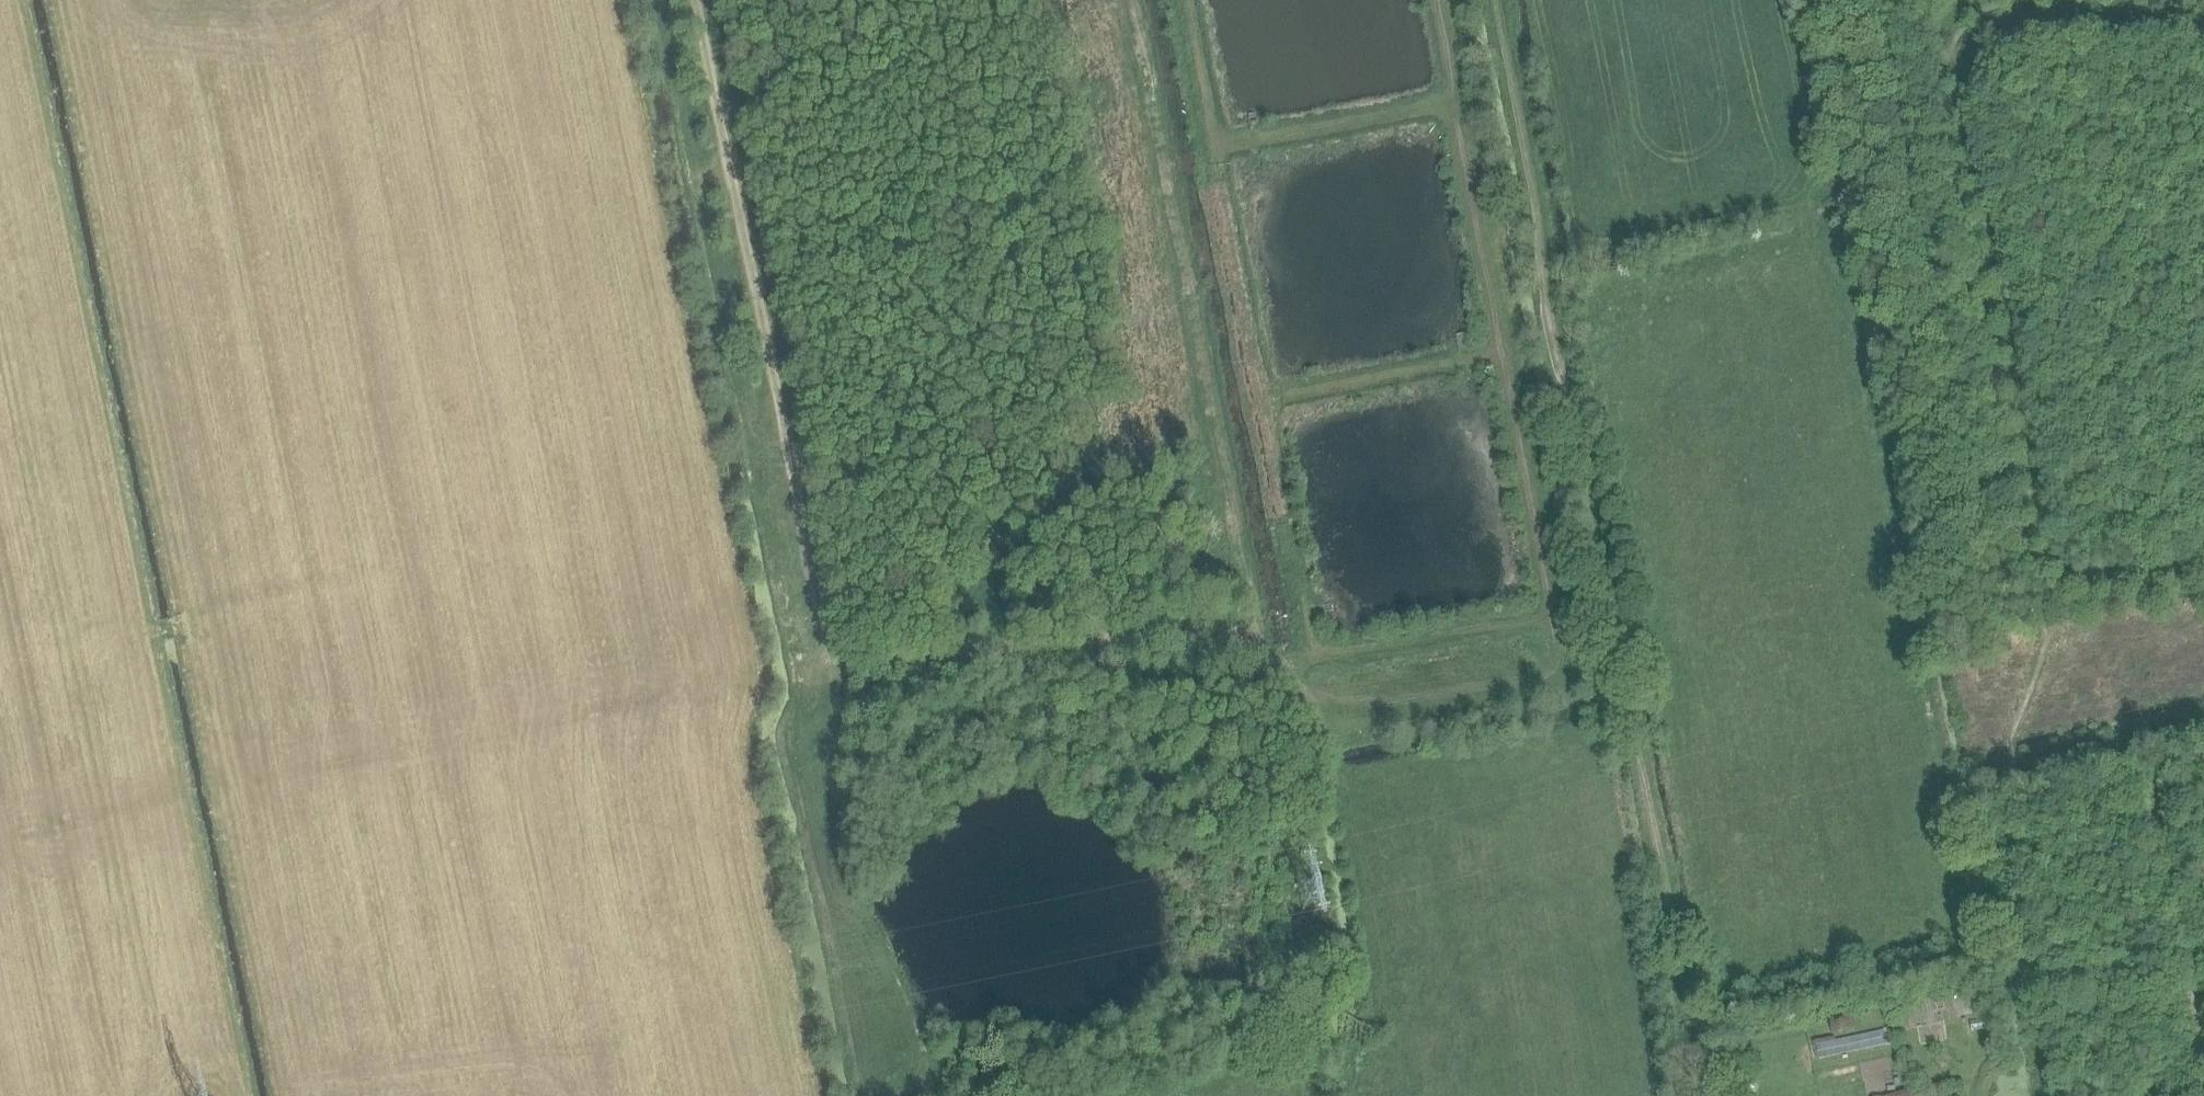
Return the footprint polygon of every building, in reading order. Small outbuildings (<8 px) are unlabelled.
[(1819,1051),(1880,1047),(1880,1034),(1818,1039),(1819,1051)]
